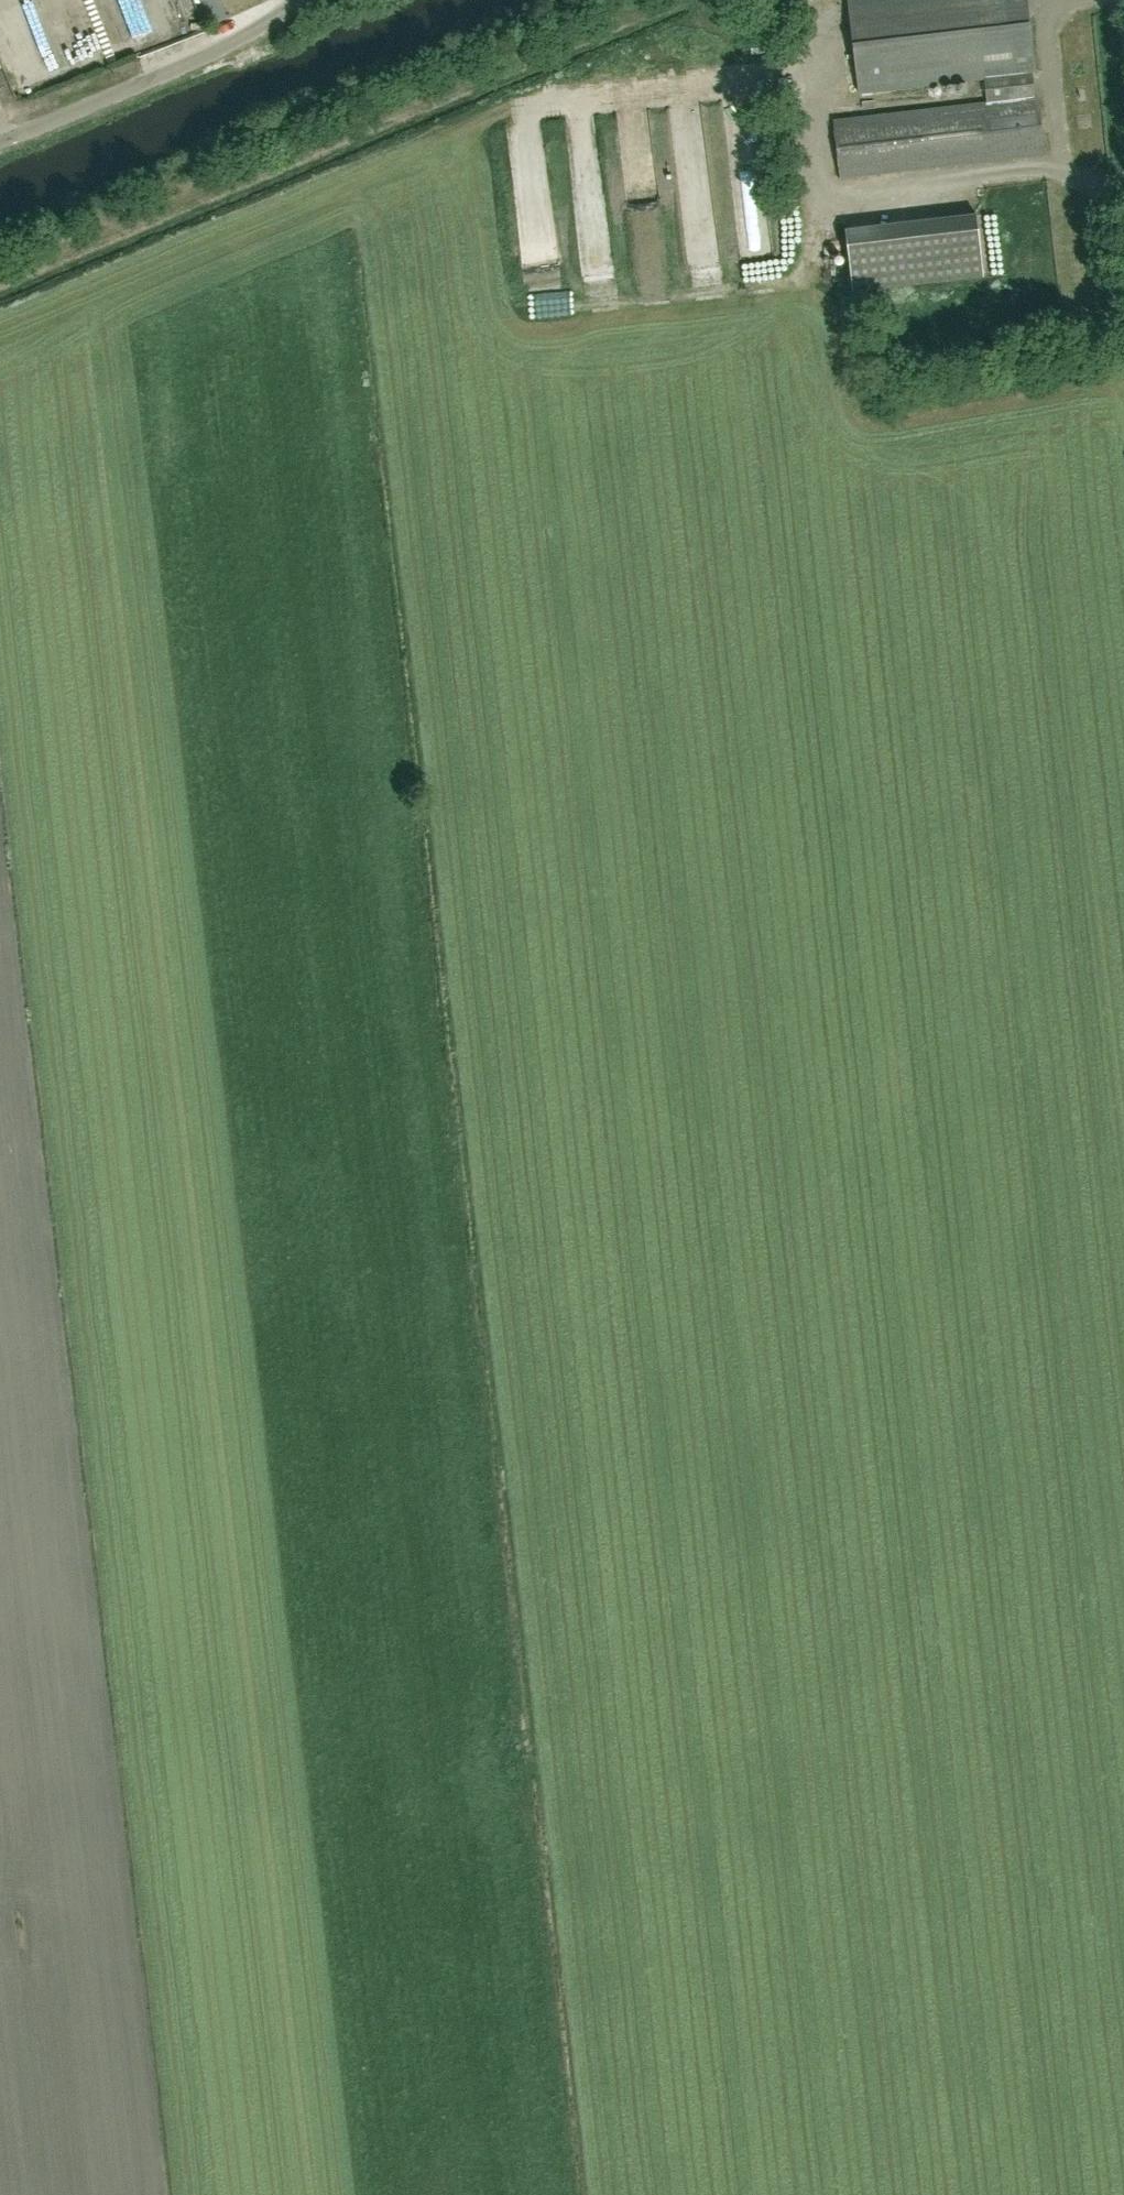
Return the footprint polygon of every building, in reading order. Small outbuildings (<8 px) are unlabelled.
[(1044,154),(1038,97),(1035,97),(1032,70),(1035,70),(1026,0),(848,0),(859,91),(984,76),(987,103),(833,121),(840,178),(1044,154)] [(946,185),(945,169),(908,171),(909,187),(946,185)] [(985,276),(978,215),(846,230),(853,292),(985,276)]
